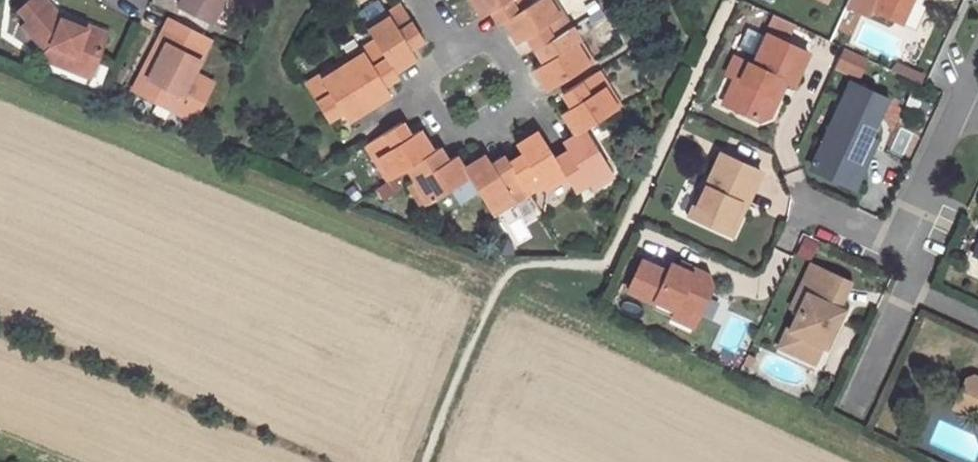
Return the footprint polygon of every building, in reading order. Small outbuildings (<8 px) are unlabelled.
[(58,60),(56,64),(79,73),(85,58),(97,63),(107,38),(61,20),(43,0),(30,0),(18,10),(28,20),(22,25),(46,51),(45,55),(58,60)] [(225,0),(181,0),(178,6),(212,24),(225,0)] [(481,18),(489,13),(494,9),(503,22),(528,6),(525,0),(469,0),(481,18)] [(546,0),(537,0),(528,6),(503,22),(517,44),(526,38),(531,34),(539,47),(570,28),(562,14),(556,17),(546,0)] [(553,0),(546,0),(556,17),(562,14),(553,0)] [(870,10),(915,31),(926,6),(919,3),(912,0),(875,0),(870,10)] [(376,42),(395,72),(396,73),(416,60),(411,50),(407,44),(420,36),(402,6),(387,15),(391,20),(370,32),(376,42)] [(503,22),(494,9),(489,13),(497,25),(503,22)] [(803,40),(807,30),(773,14),(769,24),(803,40)] [(387,15),(367,27),(370,32),(391,20),(387,15)] [(170,19),(150,59),(156,62),(141,94),(194,120),(213,84),(194,74),(211,40),(170,19)] [(546,92),(586,66),(573,45),(579,42),(570,28),(539,47),(548,61),(543,64),(532,70),(546,92)] [(792,83),(807,51),(766,32),(752,63),(733,55),(725,72),(734,76),(726,93),(738,98),(743,112),(757,118),(768,114),(777,95),(771,92),(778,77),(784,80),(792,83)] [(539,47),(531,34),(526,38),(534,50),(539,47)] [(420,36),(407,44),(411,50),(424,41),(420,36)] [(365,56),(344,68),(369,109),(391,95),(385,87),(381,81),(395,72),(376,42),(361,51),(365,56)] [(573,45),(586,66),(592,63),(579,42),(573,45)] [(548,61),(539,47),(534,50),(543,64),(548,61)] [(865,57),(843,47),(834,65),(856,76),(865,57)] [(344,68),(365,56),(361,51),(341,63),(344,68)] [(58,60),(45,55),(43,59),(56,64),(58,60)] [(85,58),(79,73),(92,78),(97,63),(85,58)] [(150,59),(134,90),(140,93),(141,94),(156,62),(150,59)] [(341,63),(319,76),(323,81),(344,68),(341,63)] [(344,68),(323,81),(319,76),(304,86),(324,117),(338,108),(341,114),(347,123),(369,109),(344,68)] [(614,111),(601,89),(606,86),(597,71),(567,90),(576,105),(570,108),(561,114),(575,135),(584,129),(614,111)] [(395,72),(381,81),(385,87),(399,78),(396,73),(395,72)] [(777,95),(784,80),(778,77),(771,92),(777,95)] [(849,79),(820,145),(853,161),(866,133),(871,136),(888,98),(849,79)] [(601,89),(614,111),(615,111),(620,108),(606,86),(601,89)] [(576,105),(567,90),(566,91),(561,94),(570,108),(576,105)] [(743,112),(738,98),(726,93),(722,102),(743,112)] [(327,122),(341,114),(338,108),(324,117),(327,122)] [(396,126),(405,140),(411,137),(402,123),(396,126)] [(407,168),(433,152),(420,131),(411,137),(405,140),(396,126),(366,146),(375,159),(379,157),(392,178),(407,168)] [(559,166),(567,179),(575,191),(587,184),(592,190),(614,176),(584,129),(575,135),(562,143),(567,151),(572,159),(559,166)] [(555,159),(538,132),(515,146),(521,155),(526,162),(513,170),(524,188),(528,195),(541,187),(545,193),(567,179),(559,166),(555,159)] [(866,133),(853,161),(865,167),(878,139),(871,136),(866,133)] [(434,152),(443,166),(449,162),(440,148),(434,152)] [(559,166),(572,159),(567,151),(555,159),(559,166)] [(718,151),(703,183),(699,182),(686,213),(724,231),(738,200),(745,203),(760,171),(718,151)] [(424,208),(470,179),(464,169),(456,157),(449,162),(443,166),(434,152),(433,152),(407,168),(416,182),(409,186),(424,208)] [(470,179),(493,217),(515,203),(510,196),(524,188),(513,170),(508,163),(495,172),(491,165),(486,155),(464,169),(470,179)] [(513,170),(526,162),(521,155),(508,163),(513,170)] [(375,159),(388,181),(392,178),(379,157),(375,159)] [(495,172),(508,163),(505,157),(491,165),(495,172)] [(697,314),(710,287),(705,274),(692,267),(690,271),(677,265),(668,261),(664,269),(639,258),(624,288),(650,299),(647,306),(669,316),(674,303),(697,314)] [(692,267),(679,261),(677,265),(690,271),(692,267)] [(811,264),(791,307),(798,310),(790,329),(787,328),(779,345),(805,357),(812,339),(821,343),(826,345),(837,320),(832,317),(837,307),(849,281),(811,264)] [(697,314),(674,303),(669,316),(692,326),(697,314)] [(837,320),(842,310),(837,307),(832,317),(837,320)] [(814,361),(821,343),(812,339),(805,357),(814,361)] [(974,375),(964,378),(951,406),(967,413),(975,410),(977,411),(977,377),(974,375)]
